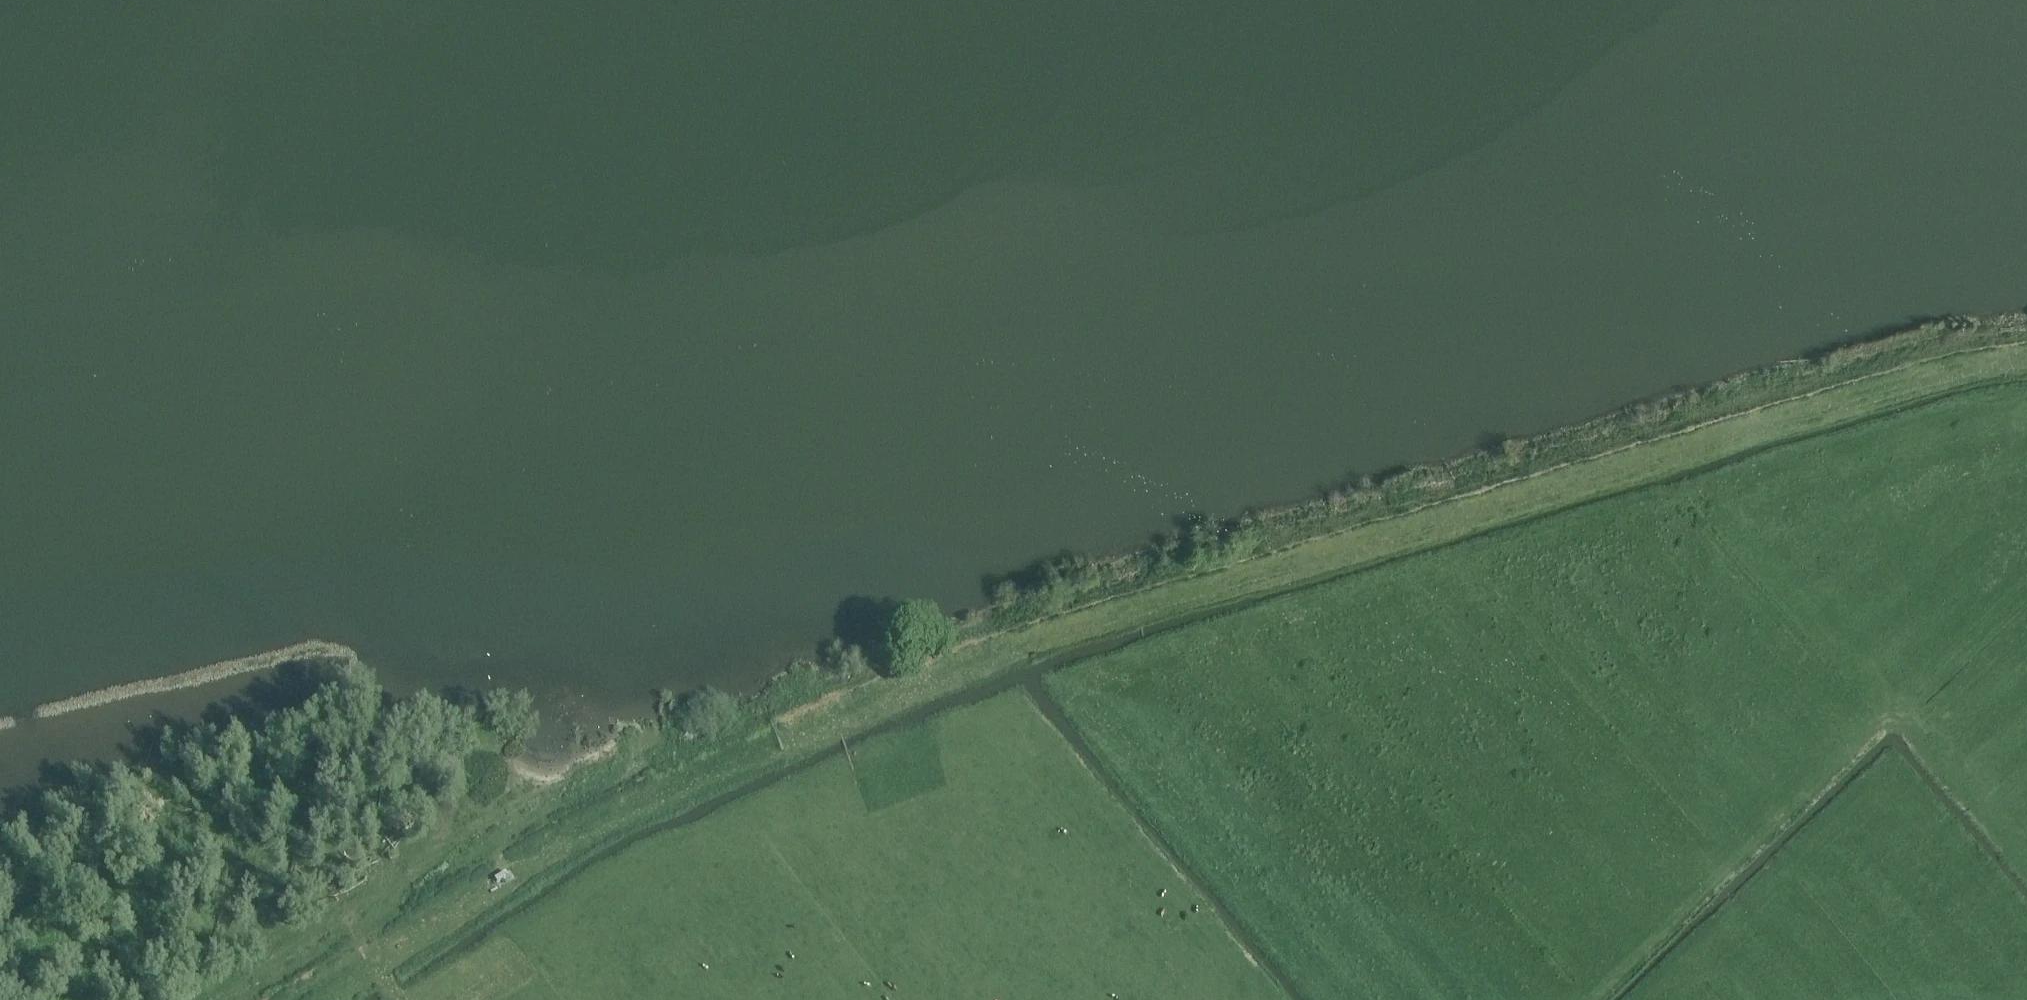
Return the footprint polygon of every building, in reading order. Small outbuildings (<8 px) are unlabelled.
[(498,881),(509,874),(506,870),(495,877),(498,881)]
